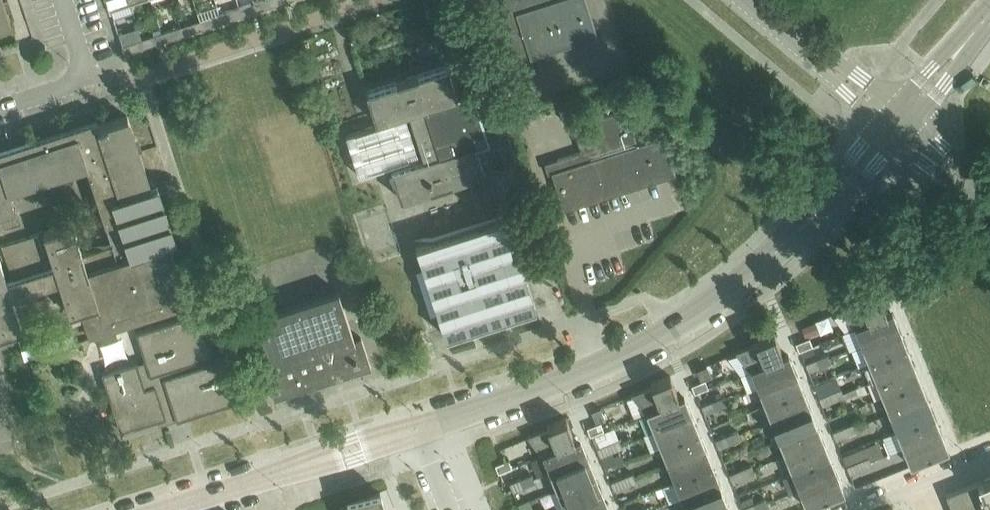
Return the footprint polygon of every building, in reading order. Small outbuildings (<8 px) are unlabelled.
[(10,24),(2,0),(0,0),(0,28),(10,24)] [(109,7),(110,7),(114,19),(133,13),(129,0),(106,0),(109,7)] [(258,1),(261,10),(280,4),(279,0),(262,0),(258,1)] [(457,0),(450,0),(437,4),(447,35),(466,28),(457,0)] [(510,55),(516,75),(542,67),(537,55),(597,35),(586,0),(492,0),(510,55)] [(258,1),(239,8),(241,16),(261,10),(258,1)] [(239,8),(219,14),(222,22),(241,16),(239,8)] [(219,14),(200,20),(202,29),(222,22),(219,14)] [(200,20),(180,27),(183,35),(202,29),(200,20)] [(180,27),(161,33),(164,41),(183,35),(180,27)] [(161,33),(142,39),(144,48),(164,41),(161,33)] [(142,39),(121,46),(124,54),(144,48),(142,39)] [(448,65),(402,80),(366,92),(376,122),(409,111),(419,143),(424,158),(391,168),(401,199),(483,173),(473,143),(486,139),(486,140),(488,140),(471,89),(470,89),(470,91),(457,95),(448,65)] [(573,126),(574,128),(578,126),(586,151),(545,164),(545,165),(549,164),(564,210),(675,174),(663,136),(634,145),(629,129),(632,128),(626,109),(573,126)] [(23,330),(12,297),(59,281),(69,314),(81,310),(91,338),(185,308),(180,291),(183,290),(169,245),(177,242),(158,184),(150,187),(127,116),(99,126),(96,118),(0,149),(0,215),(15,210),(15,208),(14,208),(8,189),(85,164),(112,245),(82,255),(72,223),(0,247),(0,337),(23,330)] [(419,156),(406,116),(346,135),(359,175),(375,170),(419,156)] [(535,306),(506,216),(415,245),(445,335),(535,306)] [(860,302),(842,310),(842,311),(855,328),(887,315),(884,308),(885,307),(878,291),(859,299),(860,302)] [(276,398),(302,389),(370,367),(370,368),(371,368),(361,337),(354,340),(339,292),(337,293),(258,319),(257,319),(256,319),(271,367),(264,369),(274,399),(276,399),(276,398)] [(102,373),(121,431),(164,418),(165,421),(176,417),(177,420),(240,399),(226,356),(209,362),(207,357),(213,355),(199,312),(136,332),(146,362),(137,365),(136,362),(102,373)] [(887,315),(855,328),(862,346),(899,330),(892,313),(887,315)] [(802,328),(806,338),(820,332),(815,322),(802,328)] [(899,330),(862,346),(869,363),(906,347),(899,330)] [(738,353),(728,358),(735,376),(740,374),(751,370),(783,357),(780,350),(781,350),(774,333),(755,341),(756,345),(738,352),(738,353)] [(805,339),(796,343),(799,351),(813,346),(809,337),(805,339)] [(906,347),(869,363),(876,380),(913,364),(906,347)] [(751,370),(740,374),(747,392),(758,388),(796,373),(789,355),(783,357),(751,370)] [(827,355),(816,359),(819,368),(830,363),(827,355)] [(819,368),(816,359),(805,364),(808,372),(819,368)] [(913,364),(876,380),(883,397),(920,381),(913,364)] [(796,373),(758,388),(765,405),(803,390),(796,373)] [(652,387),(626,397),(635,417),(647,412),(679,400),(676,392),(677,392),(670,376),(651,384),(652,387)] [(705,380),(691,385),(695,393),(708,387),(705,380)] [(920,381),(883,397),(890,414),(927,398),(920,381)] [(841,389),(830,393),(833,402),(844,397),(841,389)] [(803,390),(765,405),(772,422),(809,407),(803,390)] [(833,402),(830,393),(819,398),(822,406),(833,402)] [(679,400),(647,412),(654,430),(692,415),(684,397),(679,400)] [(723,397),(712,401),(716,410),(726,405),(723,397)] [(927,398),(890,414),(897,431),(934,415),(927,398)] [(716,410),(712,401),(701,406),(704,414),(716,410)] [(809,407),(772,422),(779,439),(816,424),(809,407)] [(601,408),(592,412),(597,423),(605,420),(601,408)] [(692,415),(654,430),(661,447),(698,432),(692,415)] [(934,415),(897,431),(904,448),(941,433),(934,415)] [(548,429),(530,437),(530,438),(543,455),(575,441),(572,435),(573,434),(566,418),(547,426),(548,429)] [(601,422),(596,424),(587,428),(590,435),(604,430),(601,422)] [(855,423),(844,428),(847,436),(858,432),(855,423)] [(816,424),(779,439),(786,456),(823,441),(816,424)] [(844,428),(832,432),(836,440),(847,436),(844,428)] [(698,432),(661,447),(668,464),(705,449),(698,432)] [(737,432),(726,437),(730,445),(741,441),(737,432)] [(941,433),(904,448),(911,465),(948,450),(941,433)] [(730,445),(726,437),(715,441),(718,450),(730,445)] [(575,441),(543,455),(550,472),(588,457),(580,439),(575,441)] [(619,439),(608,444),(611,452),(622,448),(619,439)] [(59,458),(54,441),(37,447),(42,463),(59,458)] [(823,441),(786,456),(793,473),(830,458),(823,441)] [(608,444),(597,448),(598,453),(600,457),(605,468),(616,464),(611,452),(608,444)] [(864,448),(842,457),(846,466),(848,471),(850,474),(861,470),(857,462),(868,457),(864,448)] [(705,449),(668,464),(675,481),(712,466),(705,449)] [(588,457),(550,472),(557,489),(594,474),(588,457)] [(868,457),(857,462),(861,470),(872,465),(868,457)] [(830,458),(793,473),(800,490),(837,475),(830,458)] [(495,465),(498,473),(512,467),(509,459),(495,465)] [(712,466),(675,481),(682,498),(719,483),(712,466)] [(751,466),(740,471),(743,479),(754,474),(751,466)] [(740,471),(729,475),(732,483),(743,479),(740,471)] [(594,474),(557,489),(564,506),(601,491),(594,474)] [(633,474),(622,478),(625,486),(636,482),(633,474)] [(532,475),(521,479),(525,487),(535,483),(532,475)] [(800,490),(790,494),(793,502),(803,498),(807,508),(844,493),(837,475),(800,490)] [(946,494),(952,509),(989,509),(989,476),(946,494)] [(625,486),(622,478),(611,482),(614,491),(625,486)] [(525,487),(521,479),(509,484),(513,492),(525,487)] [(682,498),(687,509),(702,509),(726,500),(719,483),(682,498)] [(514,495),(518,505),(530,500),(526,490),(514,495)] [(564,506),(565,509),(604,509),(608,508),(601,491),(564,506)] [(348,505),(340,508),(341,509),(384,509),(378,495),(381,494),(380,492),(348,505)] [(753,504),(756,509),(762,509),(768,508),(765,499),(753,504)] [(518,505),(520,509),(534,509),(530,500),(518,505)] [(702,509),(730,509),(726,500),(702,509)]
